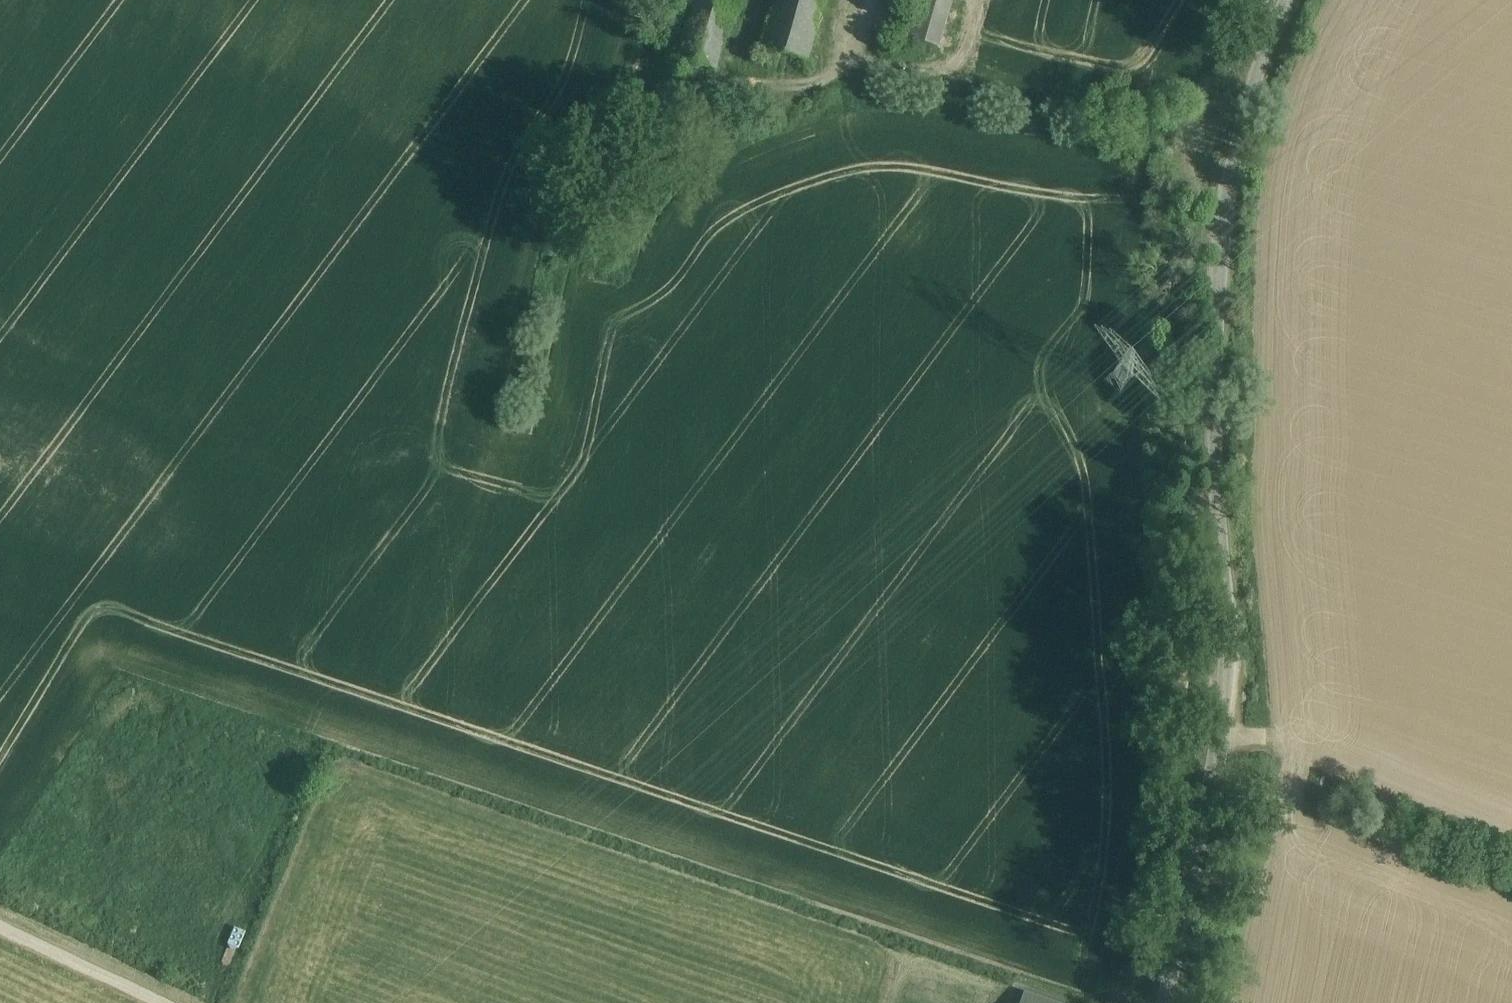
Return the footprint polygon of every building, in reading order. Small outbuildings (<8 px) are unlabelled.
[(762,52),(807,63),(825,0),(777,0),(762,52)] [(903,36),(938,46),(951,0),(913,0),(903,36)]
